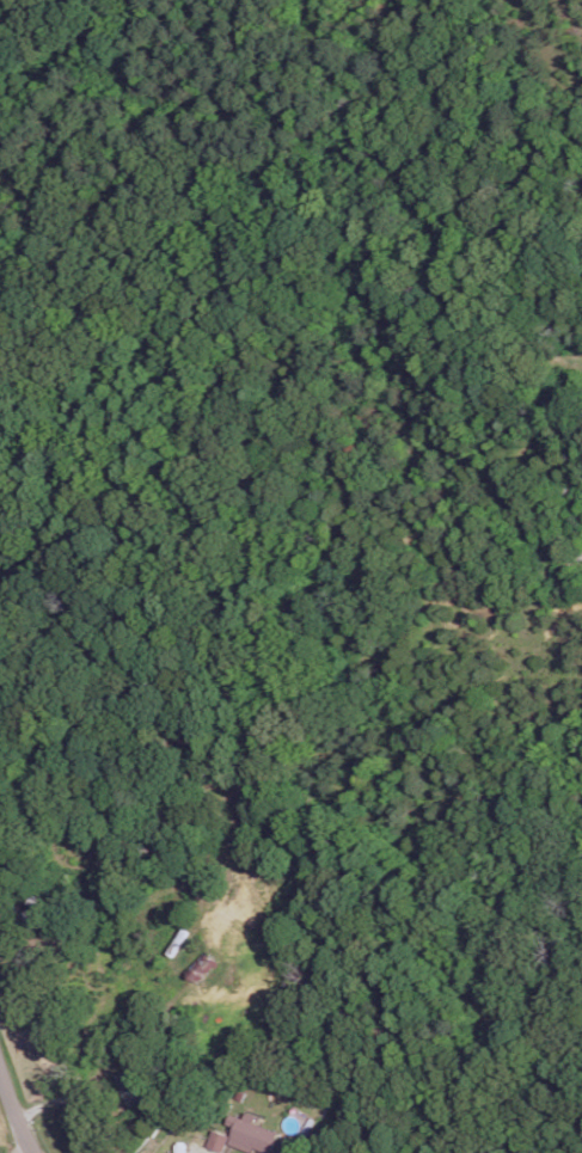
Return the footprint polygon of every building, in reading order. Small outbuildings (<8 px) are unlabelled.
[(185,969),(194,980),(217,961),(208,950),(185,969)] [(252,1151),(253,1147),(271,1152),(278,1131),(236,1117),(227,1144),(252,1151)] [(228,1134),(211,1129),(206,1146),(223,1151),(228,1134)]
